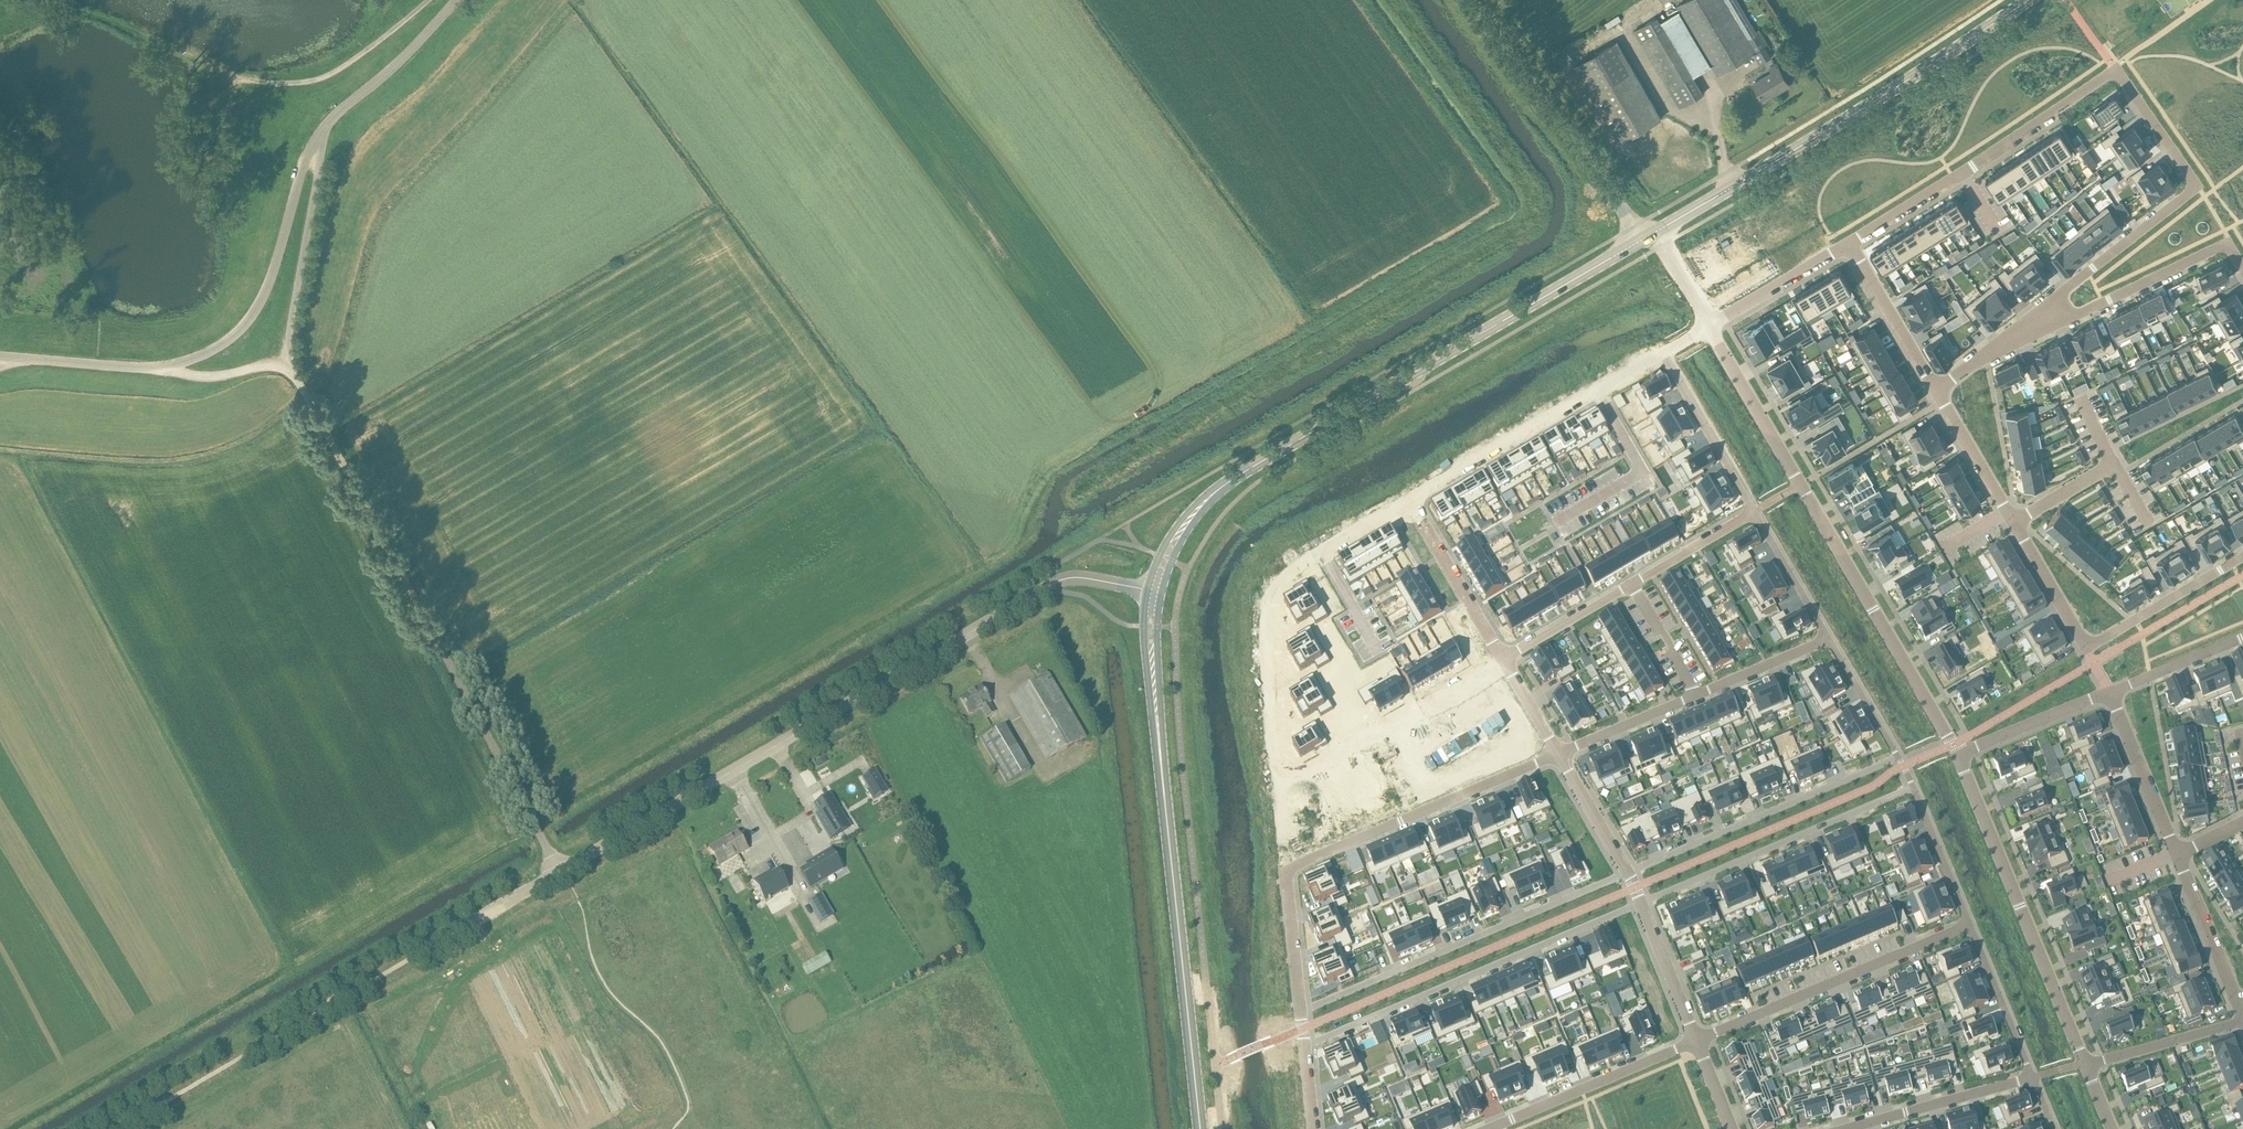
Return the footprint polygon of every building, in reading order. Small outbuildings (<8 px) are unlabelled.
[(1699,89),(1693,77),(1712,65),(1717,75),(1754,53),(1760,63),(1771,56),(1768,51),(1771,48),(1760,29),(1754,33),(1748,37),(1726,0),(1686,0),(1676,6),(1679,11),(1662,21),(1659,16),(1634,31),(1641,41),(1676,102),(1680,108),(1703,94),(1699,89)] [(1620,142),(1661,118),(1616,41),(1575,65),(1620,142)] [(1770,68),(1772,72),(1753,83),(1763,99),(1777,91),(1778,92),(1789,86),(1776,64),(1770,68)] [(2115,93),(2090,111),(2104,130),(2119,119),(2115,113),(2125,107),(2115,93)] [(2117,130),(2101,141),(2105,147),(2110,144),(2117,155),(2142,138),(2134,126),(2120,136),(2120,135),(2117,130)] [(2057,132),(2049,138),(2065,161),(2076,154),(2060,130),(2057,132)] [(2077,133),(2072,137),(2082,152),(2088,149),(2077,133)] [(2049,138),(2038,145),(2054,168),(2065,161),(2049,138)] [(2142,138),(2117,155),(2125,167),(2121,170),(2125,176),(2141,165),(2137,160),(2137,159),(2142,156),(2150,150),(2142,138)] [(2038,145),(2028,152),(2044,175),(2054,168),(2038,145)] [(2089,150),(2082,154),(2092,168),(2098,164),(2089,150)] [(2028,152),(2017,159),(2033,182),(2044,175),(2028,152)] [(2017,159),(2007,166),(2023,189),(2033,182),(2017,159)] [(2142,167),(2131,175),(2142,190),(2166,174),(2159,163),(2146,172),(2145,172),(2142,167)] [(2007,166),(1996,172),(2012,196),(2023,189),(2007,166)] [(1989,177),(1986,179),(2002,203),(2012,196),(1996,172),(1989,177)] [(2166,174),(2142,190),(2143,193),(2145,191),(2153,203),(2176,187),(2167,174),(2167,175),(2166,174)] [(1969,183),(1976,191),(1984,183),(1977,175),(1969,183)] [(2108,178),(2101,182),(2106,188),(2112,184),(2108,178)] [(1957,198),(1946,205),(1960,228),(1971,221),(1957,198)] [(2122,201),(2116,205),(2123,216),(2130,212),(2122,201)] [(1946,205),(1935,212),(1949,235),(1960,228),(1946,205)] [(2107,206),(2097,214),(2113,234),(2123,226),(2107,206)] [(1935,212),(1925,219),(1939,242),(1949,235),(1935,212)] [(2097,214),(2087,221),(2103,242),(2113,234),(2097,214)] [(2035,217),(2029,221),(2033,226),(2039,222),(2035,217)] [(1925,219),(1914,225),(1928,248),(1939,242),(1925,219)] [(2029,221),(2024,226),(2027,231),(2033,226),(2029,221)] [(2087,221),(2077,229),(2078,230),(2079,230),(2094,249),(2103,242),(2087,221)] [(1914,225),(1903,232),(1917,255),(1928,248),(1914,225)] [(2078,230),(2069,237),(2085,257),(2095,250),(2094,249),(2079,230),(2078,230)] [(1903,232),(1892,239),(1907,262),(1917,255),(1903,232)] [(2006,234),(2002,237),(2006,243),(2010,240),(2006,234)] [(2069,237),(2059,245),(2061,247),(2062,246),(2076,265),(2085,257),(2069,237)] [(1892,239),(1882,245),(1896,268),(1907,262),(1892,239)] [(1977,241),(1971,244),(1973,249),(1980,245),(1977,241)] [(1882,245),(1871,252),(1885,275),(1896,268),(1882,245)] [(2061,247),(2051,255),(2065,273),(2076,265),(2062,246),(2061,247)] [(1966,247),(1960,251),(1962,256),(1969,252),(1966,247)] [(1984,247),(1978,250),(1984,258),(1989,254),(1984,247)] [(1960,251),(1953,255),(1956,259),(1962,256),(1960,251)] [(1977,251),(1965,258),(1970,266),(1982,257),(1977,251)] [(2036,251),(2019,264),(2037,288),(2049,279),(2039,266),(2044,262),(2036,251)] [(2209,270),(2195,277),(2201,290),(2197,292),(2200,299),(2217,291),(2214,285),(2229,278),(2222,263),(2218,265),(2215,267),(2214,265),(2208,268),(2209,270)] [(2008,266),(1999,273),(2011,288),(2016,284),(2026,297),(2037,288),(2019,264),(2011,271),(2008,266)] [(1940,267),(1934,270),(1936,275),(1942,272),(1942,271),(1940,267)] [(1942,271),(1942,272),(1945,277),(1953,273),(1950,267),(1949,268),(1942,271)] [(1840,270),(1829,276),(1843,301),(1855,294),(1840,270)] [(1923,273),(1916,277),(1919,281),(1925,278),(1923,273)] [(1819,282),(1818,283),(1832,307),(1843,301),(1829,276),(1819,282)] [(1992,285),(1982,293),(2000,317),(2011,308),(2001,296),(2007,291),(1995,276),(1989,281),(1992,285)] [(1917,294),(1903,303),(1910,315),(1936,300),(1925,282),(1914,289),(1917,294)] [(1818,283),(1807,289),(1819,309),(1821,314),(1832,307),(1818,283)] [(1906,283),(1900,287),(1902,292),(1908,288),(1906,283)] [(1807,289),(1796,296),(1808,316),(1812,323),(1823,316),(1821,314),(1819,309),(1807,289)] [(2162,291),(2150,296),(2161,319),(2173,314),(2162,291)] [(1982,293),(1965,307),(1973,318),(1979,313),(1989,326),(2001,317),(2000,317),(1982,293)] [(2203,304),(2207,311),(2211,309),(2218,320),(2242,305),(2236,293),(2222,301),(2219,295),(2203,304)] [(2150,296),(2139,301),(2140,303),(2149,321),(2149,322),(2150,325),(2161,319),(2150,296)] [(1910,315),(1917,328),(1932,319),(1935,325),(1947,318),(1936,300),(1910,315)] [(2140,303),(2130,308),(2138,326),(2139,326),(2149,322),(2149,321),(2140,303)] [(2218,320),(2228,339),(2240,332),(2237,326),(2242,322),(2242,305),(2218,320)] [(2130,308),(2119,313),(2130,336),(2141,331),(2139,326),(2138,326),(2130,308)] [(1958,314),(1949,320),(1953,327),(1969,318),(1964,311),(1958,314)] [(2119,313),(2108,319),(2119,342),(2130,336),(2119,313)] [(1861,316),(1855,320),(1858,326),(1864,322),(1861,316)] [(1751,328),(1744,333),(1748,340),(1750,339),(1751,341),(1750,341),(1753,347),(1754,346),(1759,354),(1776,344),(1767,330),(1777,324),(1773,318),(1763,323),(1752,330),(1751,328)] [(1855,320),(1848,324),(1852,329),(1858,326),(1855,320)] [(2096,324),(2084,330),(2097,356),(2108,351),(2109,353),(2116,350),(2110,337),(2104,340),(2096,324)] [(1801,327),(1778,340),(1782,345),(1784,349),(1807,336),(1801,327)] [(1874,328),(1852,341),(1858,352),(1881,339),(1874,328)] [(1933,343),(1927,346),(1939,368),(1953,360),(1946,349),(1951,346),(1941,330),(1929,337),(1933,343)] [(2084,330),(2072,336),(2080,352),(2074,355),(2080,367),(2087,364),(2086,361),(2097,356),(2084,330)] [(1832,332),(1817,341),(1822,350),(1826,348),(1838,341),(1835,337),(1832,332)] [(1812,334),(1801,340),(1804,346),(1815,340),(1812,334)] [(2230,341),(2240,359),(2242,358),(2242,337),(2241,334),(2230,341)] [(1881,339),(1858,352),(1865,362),(1887,349),(1881,339)] [(2060,341),(2048,347),(2061,373),(2072,368),(2073,370),(2080,367),(2074,355),(2068,358),(2060,341)] [(2048,347),(2036,353),(2044,369),(2038,372),(2039,375),(2044,384),(2051,381),(2049,379),(2061,373),(2048,347)] [(1769,371),(1768,372),(1773,381),(1775,380),(1776,381),(1802,366),(1791,348),(1780,355),(1783,360),(1768,369),(1769,371)] [(1887,349),(1865,362),(1871,373),(1893,359),(1887,349)] [(1893,359),(1871,373),(1877,383),(1878,383),(1878,382),(1899,370),(1899,369),(1893,359)] [(1997,373),(1995,374),(2000,383),(2001,382),(2002,384),(2025,373),(2018,359),(1996,370),(1997,373)] [(2033,362),(2026,365),(2032,378),(2039,375),(2038,372),(2033,362)] [(1776,383),(1775,384),(1780,393),(1782,392),(1783,394),(1798,385),(1801,390),(1812,384),(1802,366),(1776,381),(1776,383)] [(2207,366),(2196,371),(2198,376),(2207,395),(2218,389),(2207,366)] [(1899,370),(1878,382),(1878,383),(1884,392),(1906,379),(1900,369),(1899,369),(1899,370)] [(2109,369),(2104,371),(2107,378),(2108,379),(2113,377),(2109,369)] [(1636,394),(1635,395),(1648,416),(1663,407),(1658,399),(1672,391),(1661,372),(1651,378),(1655,383),(1642,390),(1636,394)] [(2198,376),(2188,381),(2197,399),(2207,395),(2198,376)] [(1906,379),(1884,392),(1890,403),(1912,390),(1906,379)] [(2188,381),(2178,386),(2187,404),(2197,399),(2188,381)] [(1639,385),(1633,389),(1636,394),(1642,390),(1639,385)] [(2178,386),(2167,391),(2168,392),(2177,409),(2187,404),(2178,386)] [(1855,387),(1849,390),(1853,397),(1858,393),(1855,387)] [(1912,390),(1890,403),(1900,420),(1912,413),(1908,407),(1919,401),(1912,390)] [(1793,406),(1789,408),(1799,425),(1807,420),(1810,426),(1811,428),(1844,409),(1839,400),(1823,409),(1813,392),(1802,399),(1800,397),(1790,403),(1790,404),(1791,403),(1793,406)] [(2168,392),(2158,397),(2167,416),(2178,410),(2177,409),(2168,392)] [(1858,393),(1853,397),(1857,403),(1862,400),(1858,393)] [(1849,397),(1841,402),(1844,409),(1853,404),(1849,397)] [(2158,397),(2148,402),(2157,420),(2167,416),(2158,397)] [(2148,402),(2138,407),(2147,425),(2157,420),(2148,402)] [(2059,404),(2054,407),(2058,413),(2063,411),(2059,404)] [(2114,413),(2125,436),(2137,430),(2128,412),(2126,407),(2114,413)] [(2138,407),(2128,412),(2137,430),(2147,425),(2138,407)] [(2034,409),(2006,414),(2009,427),(2030,423),(2036,422),(2034,409)] [(1596,410),(1586,416),(1600,440),(1610,434),(1596,410)] [(1662,410),(1649,418),(1661,438),(1687,422),(1680,410),(1667,418),(1662,410)] [(2063,411),(2058,413),(2061,420),(2066,417),(2063,411)] [(1869,415),(1865,417),(1875,433),(1882,429),(1873,413),(1872,413),(1869,415)] [(1969,428),(1982,424),(1979,413),(1966,417),(1969,428)] [(2225,420),(2238,442),(2242,440),(2242,426),(2236,414),(2225,420)] [(1815,441),(1813,442),(1818,451),(1821,450),(1827,461),(1846,450),(1842,443),(1836,432),(1843,428),(1845,427),(1838,415),(1819,426),(1823,433),(1814,438),(1815,441)] [(1586,416),(1575,422),(1589,446),(1593,452),(1603,446),(1600,440),(1586,416)] [(2225,420),(2215,426),(2225,444),(2227,449),(2238,442),(2225,420)] [(1575,422),(1565,428),(1578,450),(1577,450),(1578,452),(1589,446),(1575,422)] [(1687,422),(1661,438),(1672,457),(1685,450),(1681,442),(1694,434),(1687,422)] [(1914,425),(1902,432),(1913,450),(1939,435),(1932,423),(1918,431),(1914,425)] [(2030,423),(2009,427),(2011,439),(2033,435),(2030,423)] [(2070,426),(2065,429),(2068,435),(2073,433),(2070,426)] [(2215,426),(2205,432),(2215,450),(2225,444),(2215,426)] [(1565,428),(1555,434),(1566,454),(1567,456),(1577,450),(1578,450),(1565,428)] [(2196,437),(2195,438),(2206,455),(2215,450),(2205,432),(2196,437)] [(2073,433),(2068,435),(2071,442),(2076,439),(2073,433)] [(1555,434),(1544,440),(1555,460),(1566,454),(1555,434)] [(1939,435),(1913,450),(1924,468),(1936,461),(1932,456),(1947,447),(1939,434),(1939,435)] [(2033,435),(2011,439),(2014,452),(2035,448),(2042,446),(2040,434),(2033,435)] [(2195,436),(2184,442),(2197,464),(2201,471),(2211,465),(2207,458),(2206,455),(2195,438),(2196,437),(2195,436)] [(2184,442),(2174,448),(2187,470),(2197,464),(2184,442)] [(1540,443),(1529,449),(1542,470),(1542,471),(1543,473),(1554,466),(1540,443)] [(1887,444),(1880,449),(1889,464),(1896,460),(1887,444)] [(2035,448),(2014,452),(2016,465),(2020,464),(2037,460),(2035,448)] [(2081,448),(2076,451),(2079,457),(2084,455),(2081,448)] [(2174,448),(2164,454),(2177,476),(2187,470),(2174,448)] [(1529,449),(1519,455),(1532,476),(1542,471),(1542,470),(1529,449)] [(1689,451),(1671,461),(1676,470),(1673,472),(1682,487),(1690,483),(1705,474),(1703,471),(1715,465),(1707,451),(1693,459),(1689,451)] [(2164,454),(2153,460),(2166,482),(2177,476),(2164,454)] [(1519,455),(1509,461),(1523,485),(1534,478),(1532,476),(1519,455)] [(2084,455),(2079,457),(2082,464),(2087,461),(2084,455)] [(1957,459),(1935,472),(1941,483),(1942,484),(1963,471),(1963,472),(1964,471),(1957,459)] [(2037,460),(2020,464),(2023,476),(2044,472),(2042,459),(2037,460)] [(2153,460),(2142,467),(2155,489),(2166,482),(2153,460)] [(1509,461),(1499,467),(1513,491),(1523,485),(1509,461)] [(1853,462),(1829,476),(1836,488),(1843,484),(1846,489),(1856,483),(1853,479),(1860,474),(1857,468),(1858,468),(1856,466),(1855,466),(1853,462)] [(1499,467),(1488,473),(1502,497),(1513,491),(1499,467)] [(1576,470),(1570,474),(1575,481),(1580,478),(1578,474),(1576,470)] [(1901,470),(1897,473),(1904,484),(1908,481),(1901,470)] [(1941,483),(1940,484),(1947,495),(1952,493),(1951,492),(1969,482),(1963,472),(1963,471),(1942,484),(1941,483)] [(2044,472),(2023,476),(2025,489),(2046,485),(2044,472)] [(1484,475),(1473,481),(1485,501),(1484,501),(1487,506),(1498,499),(1484,475)] [(1702,479),(1690,487),(1701,506),(1727,491),(1720,478),(1707,486),(1702,479)] [(1473,481),(1463,487),(1474,507),(1484,501),(1485,501),(1473,481)] [(1969,482),(1951,492),(1952,493),(1957,502),(1975,492),(1969,482)] [(1872,483),(1850,495),(1855,503),(1876,490),(1872,483)] [(1463,487),(1453,493),(1464,513),(1474,507),(1463,487)] [(2103,488),(2098,491),(2101,497),(2106,494),(2103,488)] [(1665,489),(1657,494),(1661,500),(1669,495),(1665,489)] [(1879,489),(1853,504),(1857,510),(1855,511),(1865,528),(1893,512),(1879,489)] [(1727,491),(1701,506),(1708,517),(1712,515),(1715,519),(1724,514),(1721,510),(1734,502),(1727,491)] [(1957,502),(1952,504),(1959,516),(1979,505),(1982,503),(1975,492),(1957,502)] [(1453,493),(1443,500),(1454,519),(1464,513),(1453,493)] [(2211,493),(2205,497),(2208,502),(2214,499),(2211,493)] [(2106,494),(2101,497),(2105,503),(2110,501),(2106,494)] [(1669,499),(1662,503),(1673,522),(1677,520),(1680,518),(1669,499)] [(1443,500),(1432,506),(1446,530),(1457,523),(1454,519),(1443,500)] [(1515,506),(1509,509),(1513,517),(1519,514),(1515,506)] [(2060,509),(2046,525),(2055,534),(2070,518),(2060,509)] [(2115,509),(2110,512),(2114,518),(2118,515),(2115,509)] [(2228,517),(2241,539),(2242,538),(2242,517),(2239,510),(2228,517)] [(2215,521),(2204,527),(2219,552),(2230,545),(2221,530),(2227,527),(2220,514),(2213,518),(2215,521)] [(2118,515),(2114,518),(2117,524),(2122,521),(2118,515)] [(2070,518),(2055,534),(2065,542),(2065,543),(2076,530),(2077,530),(2080,527),(2070,518)] [(1482,520),(1477,524),(1481,531),(1487,528),(1485,524),(1482,520)] [(1669,523),(1660,529),(1670,546),(1679,540),(1669,523)] [(1882,536),(1869,544),(1878,559),(1899,546),(1891,532),(1895,530),(1891,523),(1878,530),(1882,536)] [(2192,531),(2185,535),(2193,547),(2198,543),(2207,559),(2219,552),(2204,527),(2194,533),(2192,531)] [(1392,529),(1381,535),(1394,557),(1404,551),(1392,529)] [(1467,529),(1462,532),(1464,536),(1466,540),(1472,537),(1467,529)] [(1660,529),(1651,534),(1661,551),(1670,546),(1660,529)] [(1734,539),(1726,544),(1740,567),(1752,560),(1748,552),(1761,544),(1752,529),(1744,534),(1746,537),(1736,543),(1734,539)] [(2127,529),(2122,532),(2126,538),(2130,536),(2127,529)] [(2065,542),(2062,546),(2071,554),(2086,538),(2077,530),(2076,530),(2065,543),(2065,542)] [(1642,539),(1641,539),(1651,556),(1650,556),(1651,557),(1661,551),(1651,534),(1642,539)] [(1381,535),(1371,541),(1385,565),(1395,559),(1394,557),(1381,535)] [(1479,537),(1457,550),(1463,560),(1480,550),(1481,550),(1485,547),(1479,537)] [(2176,543),(2165,549),(2180,575),(2191,568),(2182,553),(2188,549),(2181,537),(2175,541),(2176,543)] [(1641,538),(1632,544),(1642,561),(1650,556),(1651,556),(1641,539),(1642,539),(1641,538)] [(2086,538),(2071,554),(2081,563),(2095,546),(2086,538)] [(1371,541),(1360,547),(1374,571),(1385,565),(1371,541)] [(2134,541),(2129,544),(2133,551),(2138,548),(2134,541)] [(1632,544),(1623,549),(1633,566),(1642,561),(1632,544)] [(2005,546),(1986,557),(1992,569),(2014,556),(2008,544),(2005,546)] [(1878,560),(1877,561),(1881,568),(1882,567),(1887,574),(1899,567),(1903,572),(1916,565),(1912,558),(1907,560),(1899,546),(1878,559),(1878,560)] [(2095,546),(2081,563),(2090,571),(2105,555),(2095,546)] [(1360,547),(1350,553),(1364,577),(1374,571),(1360,547)] [(1623,549),(1613,555),(1623,572),(1633,566),(1623,549)] [(2154,553),(2147,557),(2154,569),(2160,566),(2169,581),(2180,575),(2165,549),(2155,555),(2154,553)] [(1480,550),(1463,560),(1469,569),(1486,559),(1481,550),(1480,550)] [(1712,552),(1704,556),(1711,568),(1719,564),(1712,552)] [(1350,553),(1339,560),(1345,570),(1342,572),(1350,586),(1364,577),(1350,553)] [(1613,555),(1604,560),(1614,577),(1623,572),(1613,555)] [(2105,555),(2090,571),(2100,580),(2114,564),(2105,555)] [(1486,559),(1469,569),(1475,579),(1496,566),(1490,556),(1486,559)] [(2014,556),(1992,569),(1998,579),(2020,566),(2014,556)] [(1604,560),(1595,565),(1605,582),(1614,577),(1604,560)] [(2147,563),(2141,567),(2150,584),(2157,580),(2147,563)] [(1595,565),(1585,571),(1595,588),(1605,582),(1595,565)] [(1496,566),(1475,579),(1480,589),(1502,576),(1496,566)] [(1999,580),(1991,584),(1997,594),(2005,589),(2026,576),(2020,566),(1998,579),(1999,580)] [(1756,570),(1743,578),(1754,595),(1780,580),(1773,568),(1759,576),(1756,570)] [(1670,579),(1661,585),(1667,595),(1688,583),(1687,582),(1680,570),(1669,577),(1670,579)] [(1920,570),(1895,584),(1905,601),(1930,587),(1920,570)] [(1576,572),(1567,578),(1577,595),(1586,589),(1576,572)] [(1417,573),(1396,585),(1401,596),(1423,583),(1417,573)] [(1948,574),(1936,581),(1941,588),(1951,582),(1952,582),(1948,574)] [(2026,576),(2005,589),(2006,589),(2011,599),(2034,586),(2027,575),(2026,576)] [(2122,594),(2121,595),(2127,606),(2129,605),(2129,606),(2151,594),(2141,575),(2129,582),(2132,587),(2122,593),(2122,594)] [(1502,576),(1480,589),(1486,599),(1508,586),(1502,576)] [(1567,578),(1558,583),(1568,600),(1577,595),(1567,578)] [(1952,582),(1951,582),(1956,590),(1961,587),(1956,579),(1952,582)] [(1297,594),(1284,601),(1291,613),(1315,599),(1315,598),(1309,588),(1311,587),(1307,580),(1294,588),(1297,594)] [(1780,580),(1754,595),(1760,606),(1758,608),(1762,615),(1777,606),(1773,600),(1787,592),(1780,580)] [(1688,583),(1667,595),(1673,604),(1691,594),(1696,592),(1690,581),(1687,582),(1688,583)] [(1423,583),(1401,596),(1407,605),(1429,593),(1423,583)] [(1548,589),(1549,590),(1549,589),(1558,606),(1559,605),(1568,600),(1558,583),(1548,589)] [(2034,586),(2011,599),(2017,609),(2040,596),(2034,586)] [(1370,588),(1362,592),(1366,598),(1373,593),(1370,588)] [(1549,590),(1540,595),(1550,612),(1559,607),(1559,606),(1559,605),(1558,606),(1549,589),(1549,590)] [(1978,591),(1970,596),(1972,600),(1976,598),(1980,596),(1978,591)] [(1926,607),(1912,615),(1919,627),(1920,628),(1945,613),(1938,601),(1943,598),(1939,592),(1922,601),(1926,607)] [(1429,593),(1407,605),(1413,615),(1435,602),(1429,593)] [(1691,594),(1673,604),(1679,614),(1697,604),(1696,603),(1696,602),(1691,594)] [(1540,595),(1531,600),(1541,617),(1550,612),(1540,595)] [(2040,596),(2017,609),(2024,621),(2046,608),(2040,596)] [(1315,599),(1291,613),(1298,624),(1311,616),(1316,624),(1328,617),(1317,597),(1315,598),(1315,599)] [(1697,604),(1679,614),(1685,624),(1685,623),(1707,611),(1713,607),(1707,598),(1701,601),(1701,600),(1696,603),(1697,604)] [(1531,600),(1522,606),(1532,623),(1541,617),(1531,600)] [(1435,602),(1413,615),(1419,625),(1440,613),(1435,602)] [(1731,602),(1723,606),(1727,612),(1731,610),(1735,607),(1731,602)] [(1522,606),(1512,611),(1522,628),(1532,623),(1522,606)] [(1498,616),(1497,617),(1503,627),(1507,624),(1513,634),(1522,628),(1512,611),(1499,619),(1498,616)] [(1607,613),(1598,618),(1605,631),(1622,621),(1617,611),(1608,616),(1607,613)] [(1707,611),(1685,623),(1685,624),(1691,633),(1713,620),(1707,611)] [(1784,613),(1771,620),(1784,643),(1800,636),(1798,633),(1809,626),(1802,613),(1788,621),(1784,613)] [(1919,627),(1919,628),(1920,631),(1919,632),(1923,639),(1924,638),(1926,641),(1941,632),(1944,638),(1956,631),(1945,613),(1920,628),(1919,627)] [(1713,620),(1691,633),(1697,643),(1718,630),(1713,620)] [(1605,631),(1601,633),(1607,643),(1628,630),(1622,621),(1605,631)] [(1333,622),(1327,626),(1329,630),(1336,627),(1333,622)] [(2034,625),(2022,632),(2033,651),(2058,636),(2058,635),(2051,623),(2037,631),(2034,625)] [(1754,626),(1747,630),(1749,632),(1754,640),(1760,637),(1756,628),(1754,626)] [(1301,641),(1287,649),(1294,660),(1320,645),(1310,627),(1298,635),(1301,641)] [(1628,630),(1607,643),(1612,653),(1634,640),(1628,630)] [(1718,630),(1697,643),(1702,652),(1724,640),(1718,630)] [(2058,636),(2033,651),(2044,669),(2056,662),(2052,656),(2066,648),(2059,635),(2058,635),(2058,636)] [(1938,659),(1936,660),(1940,666),(1941,665),(1944,669),(1949,678),(1962,670),(1956,659),(1961,657),(1955,647),(1959,644),(1955,637),(1939,647),(1943,653),(1936,656),(1938,659)] [(1440,647),(1440,648),(1452,668),(1463,661),(1454,646),(1458,643),(1456,638),(1440,647)] [(1634,640),(1612,653),(1618,663),(1640,650),(1639,649),(1634,640)] [(1724,640),(1702,652),(1708,662),(1727,651),(1728,651),(1730,650),(1724,640)] [(2001,642),(1995,645),(1999,652),(2005,649),(2001,642)] [(1320,645),(1294,660),(1301,671),(1314,663),(1318,669),(1330,662),(1320,645)] [(1542,654),(1532,660),(1539,671),(1558,660),(1558,659),(1550,646),(1541,652),(1542,654)] [(1440,647),(1430,653),(1442,675),(1453,669),(1452,668),(1440,648),(1440,647)] [(1640,650),(1618,663),(1624,672),(1646,659),(1640,649),(1639,649),(1640,650)] [(1727,651),(1708,662),(1714,672),(1723,667),(1724,669),(1735,664),(1728,651),(1727,651)] [(2234,679),(2242,700),(2242,652),(2233,656),(2235,659),(2233,660),(2240,676),(2234,679)] [(1430,653),(1420,659),(1422,663),(1423,663),(1433,680),(1442,675),(1430,653)] [(1352,654),(1344,658),(1348,664),(1355,659),(1352,654)] [(1558,660),(1539,671),(1545,682),(1557,676),(1561,681),(1575,673),(1571,666),(1567,669),(1560,658),(1558,659),(1558,660)] [(1646,659),(1624,672),(1629,682),(1652,669),(1646,659)] [(1413,669),(1423,686),(1433,680),(1423,663),(1422,663),(1413,669)] [(1411,664),(1400,670),(1413,692),(1423,686),(1413,669),(1411,664)] [(2242,700),(2234,679),(2228,681),(2221,665),(2208,670),(2219,698),(2232,693),(2236,703),(2242,700)] [(2205,667),(2194,672),(2196,675),(2194,676),(2198,685),(2201,692),(2195,695),(2200,708),(2207,725),(2214,722),(2207,703),(2219,698),(2208,670),(2207,670),(2205,667)] [(1652,669),(1629,682),(1635,692),(1640,689),(1658,678),(1652,669)] [(1806,685),(1799,689),(1805,700),(1813,696),(1839,680),(1832,669),(1820,677),(1815,669),(1800,675),(1806,685)] [(1379,684),(1391,706),(1403,699),(1396,687),(1404,683),(1397,670),(1388,675),(1389,678),(1379,684)] [(1974,684),(1957,694),(1965,707),(1975,702),(1976,704),(1984,699),(1983,697),(1994,691),(1986,678),(1988,676),(1985,670),(1970,678),(1974,684)] [(2030,672),(2022,677),(2025,682),(2033,678),(2030,672)] [(1049,674),(1010,697),(1047,760),(1086,737),(1049,674)] [(1304,688),(1291,696),(1297,707),(1323,692),(1313,674),(1301,682),(1304,688)] [(1356,687),(1349,677),(1346,678),(1353,689),(1356,687)] [(1795,677),(1786,682),(1789,688),(1798,683),(1795,677)] [(1635,692),(1634,693),(1640,704),(1646,700),(1647,702),(1657,698),(1657,697),(1655,694),(1664,689),(1658,678),(1640,689),(1635,692)] [(1565,692),(1554,699),(1560,710),(1582,697),(1572,680),(1562,686),(1565,692)] [(1839,680),(1813,696),(1823,713),(1835,706),(1832,700),(1846,692),(1839,680)] [(1378,681),(1358,693),(1365,705),(1373,701),(1380,712),(1391,706),(1379,684),(1378,681)] [(1774,681),(1762,686),(1773,712),(1772,712),(1773,714),(1792,706),(1787,693),(1780,696),(1774,681)] [(2170,693),(2166,695),(2171,705),(2174,704),(2179,715),(2191,710),(2196,721),(2198,726),(2202,726),(2208,727),(2207,725),(2200,708),(2195,695),(2189,697),(2186,690),(2182,681),(2167,687),(2170,693)] [(1756,706),(1750,709),(1756,722),(1763,719),(1762,717),(1772,712),(1773,712),(1762,686),(1750,691),(1756,706)] [(960,699),(969,714),(981,707),(986,716),(994,712),(988,703),(990,702),(981,687),(960,699)] [(1323,692),(1297,707),(1304,718),(1317,710),(1321,716),(1334,709),(1323,692)] [(1353,692),(1346,696),(1350,703),(1357,699),(1353,692)] [(1732,696),(1721,700),(1731,724),(1742,720),(1732,696)] [(1582,697),(1560,710),(1566,720),(1588,708),(1582,697)] [(1721,700),(1710,705),(1711,706),(1721,729),(1731,724),(1721,700)] [(1803,703),(1796,706),(1801,717),(1807,714),(1803,703)] [(1711,706),(1701,710),(1711,733),(1721,729),(1711,706)] [(1588,708),(1566,720),(1573,732),(1583,726),(1584,728),(1597,723),(1588,708)] [(1701,710),(1690,714),(1700,737),(1711,733),(1701,710)] [(1841,711),(1829,719),(1840,738),(1866,723),(1859,711),(1846,719),(1841,711)] [(1690,714),(1680,719),(1690,742),(1700,737),(1690,714)] [(1807,714),(1801,717),(1804,724),(1810,721),(1807,714)] [(1801,717),(1795,720),(1797,726),(1804,724),(1801,717)] [(2092,718),(2087,720),(2087,722),(2068,729),(2074,744),(2069,746),(2073,754),(2079,751),(2091,746),(2088,739),(2102,734),(2095,718),(2093,719),(2092,718)] [(1680,719),(1669,723),(1679,746),(1690,742),(1680,719)] [(1307,736),(1293,744),(1301,757),(1314,749),(1315,751),(1328,744),(1315,722),(1303,729),(1307,736)] [(1866,723),(1840,738),(1852,758),(1866,752),(1861,742),(1873,735),(1866,723)] [(1007,724),(981,738),(1006,784),(1032,770),(1007,724)] [(1657,732),(1644,738),(1656,766),(1675,757),(1670,744),(1663,747),(1657,732)] [(2195,733),(2173,737),(2175,744),(2174,744),(2175,750),(2197,745),(2195,733)] [(1638,757),(1631,760),(1636,774),(1656,766),(1644,738),(1632,743),(1638,757)] [(1816,743),(1799,750),(1802,756),(1812,779),(1824,774),(1819,761),(1825,759),(1820,748),(1819,749),(1816,743)] [(2197,745),(2175,750),(2176,755),(2177,755),(2178,761),(2205,756),(2202,744),(2197,745)] [(2091,746),(2079,751),(2082,759),(2085,758),(2090,770),(2117,759),(2112,746),(2097,752),(2094,745),(2091,746)] [(1616,749),(1603,754),(1613,777),(1615,782),(1634,774),(1628,760),(1622,763),(1616,749)] [(1993,759),(2001,779),(2015,773),(2018,781),(2036,773),(2033,765),(2031,766),(2024,752),(2007,759),(2005,754),(1993,759)] [(1596,773),(1589,776),(1598,791),(1605,789),(1602,782),(1613,777),(1603,754),(1590,759),(1596,773)] [(1732,755),(1725,758),(1729,766),(1735,763),(1732,755)] [(1802,756),(1784,764),(1788,774),(1795,772),(1800,784),(1812,779),(1802,756)] [(2205,756),(2178,761),(2179,767),(2180,773),(2204,769),(2207,768),(2205,756)] [(2049,775),(2061,770),(2056,757),(2046,761),(2049,766),(2046,768),(2049,775)] [(1779,759),(1759,767),(1771,794),(1782,789),(1780,785),(1788,782),(1779,759)] [(2111,785),(2108,777),(2123,771),(2121,766),(2122,766),(2120,760),(2118,761),(2117,759),(2090,770),(2095,782),(2092,783),(2096,791),(2111,785)] [(1759,767),(1740,775),(1750,798),(1758,795),(1760,799),(1771,794),(1759,767)] [(876,769),(863,776),(871,788),(876,785),(881,795),(888,790),(876,769)] [(2180,773),(2177,773),(2178,780),(2179,785),(2180,785),(2206,780),(2204,769),(2180,773)] [(1738,778),(1720,786),(1730,809),(1742,804),(1737,792),(1743,789),(1738,778)] [(2038,780),(2025,785),(2030,798),(2016,803),(2019,811),(2018,812),(2020,817),(2021,816),(2022,819),(2052,807),(2043,784),(2040,785),(2038,780)] [(2206,780),(2180,785),(2181,791),(2180,791),(2182,797),(2203,793),(2204,794),(2209,793),(2206,780)] [(1525,803),(1519,806),(1525,819),(1532,816),(1551,808),(1543,793),(1539,795),(1533,782),(1519,788),(1525,803)] [(1640,785),(1629,790),(1632,797),(1644,792),(1640,785)] [(2096,791),(2093,792),(2096,798),(2102,796),(2107,808),(2131,798),(2126,786),(2112,792),(2110,785),(2096,791)] [(1688,798),(1679,801),(1689,824),(1696,821),(1698,825),(1710,820),(1695,786),(1685,790),(1688,798)] [(1720,786),(1702,794),(1706,805),(1713,802),(1718,814),(1730,809),(1720,786)] [(1661,789),(1654,792),(1656,797),(1663,794),(1661,789)] [(2203,793),(2182,797),(2183,803),(2184,809),(2206,805),(2204,794),(2203,793)] [(821,823),(830,839),(847,829),(838,814),(841,812),(832,796),(814,806),(818,813),(823,821),(821,823)] [(1641,798),(1635,800),(1639,808),(1645,806),(1641,798)] [(2131,798),(2107,808),(2111,819),(2135,809),(2131,798)] [(1497,800),(1485,805),(1497,833),(1518,824),(1512,811),(1503,814),(1497,800)] [(1633,801),(1626,804),(1628,811),(1635,808),(1633,801)] [(1670,803),(1660,807),(1662,812),(1663,814),(1672,836),(1683,831),(1682,827),(1689,824),(1679,801),(1670,805),(1670,803)] [(1651,814),(1642,817),(1652,840),(1659,837),(1661,841),(1672,836),(1663,814),(1662,812),(1661,812),(1658,804),(1648,809),(1651,814)] [(1479,825),(1473,827),(1479,841),(1497,833),(1485,805),(1473,810),(1479,825)] [(2206,805),(2184,809),(2185,815),(2186,820),(2186,822),(2194,820),(2195,827),(2209,823),(2208,818),(2206,805)] [(2064,808),(2052,812),(2054,817),(2066,812),(2064,808)] [(1897,811),(1875,821),(1877,825),(1884,822),(1889,835),(1892,843),(1906,837),(1902,829),(1917,823),(1911,809),(1898,814),(1897,811)] [(2135,809),(2111,819),(2115,829),(2139,819),(2135,809)] [(2027,843),(2024,844),(2028,853),(2060,839),(2050,816),(2032,823),(2036,833),(2025,838),(2027,843)] [(1634,823),(1620,829),(1627,841),(1629,840),(1634,852),(1646,847),(1644,843),(1652,840),(1642,817),(1633,821),(1634,823)] [(1454,818),(1442,823),(1454,851),(1473,843),(1467,830),(1460,833),(1454,818)] [(2139,819),(2115,829),(2120,840),(2144,830),(2139,819)] [(1436,843),(1430,846),(1436,859),(1454,851),(1442,823),(1430,828),(1436,843)] [(2144,830),(2120,840),(2124,851),(2148,841),(2144,830)] [(1413,831),(1401,836),(1410,859),(1429,852),(1424,841),(1418,844),(1413,831)] [(1851,831),(1839,836),(1851,864),(1869,856),(1864,842),(1857,845),(1851,831)] [(720,865),(747,849),(737,832),(710,848),(720,865)] [(1534,834),(1525,837),(1527,842),(1535,838),(1534,834)] [(1541,837),(1536,839),(1538,844),(1543,842),(1551,839),(1548,834),(1541,837)] [(1401,836),(1390,841),(1400,864),(1410,859),(1401,836)] [(1833,855),(1827,858),(1832,872),(1851,864),(1839,836),(1827,841),(1833,855)] [(2031,861),(2034,860),(2036,866),(2047,861),(2052,871),(2070,863),(2060,839),(2028,853),(2031,861)] [(1390,841),(1380,845),(1390,868),(1400,864),(1390,841)] [(1905,842),(1892,848),(1899,866),(1900,868),(1928,856),(1923,844),(1909,850),(1905,842)] [(1373,863),(1367,865),(1371,876),(1390,868),(1380,845),(1368,850),(1373,863)] [(2092,845),(2085,847),(2088,853),(2094,851),(2092,845)] [(1571,847),(1552,855),(1558,869),(1564,866),(1571,881),(1589,873),(1584,864),(1579,866),(1571,847)] [(2226,848),(2202,862),(2206,868),(2209,873),(2228,862),(2233,859),(2226,848)] [(801,871),(811,888),(827,878),(825,875),(841,866),(830,849),(814,859),(816,862),(807,866),(801,871)] [(1810,850),(1798,856),(1808,879),(1819,874),(1821,877),(1828,874),(1822,860),(1816,863),(1810,850)] [(1798,856),(1787,860),(1797,883),(1808,879),(1798,856)] [(1928,856),(1900,868),(1908,887),(1921,881),(1919,875),(1933,869),(1928,856)] [(1532,858),(1519,863),(1522,869),(1534,897),(1546,892),(1540,878),(1547,875),(1545,870),(1541,862),(1541,861),(1535,864),(1532,858)] [(1787,860),(1776,865),(1784,883),(1786,888),(1797,883),(1787,860)] [(1318,874),(1305,880),(1310,892),(1333,882),(1328,871),(1333,869),(1332,866),(1330,862),(1316,868),(1318,874)] [(2228,862),(2209,873),(2212,878),(2215,883),(2234,872),(2228,862)] [(1770,882),(1761,886),(1767,900),(1776,896),(1773,888),(1784,883),(1776,865),(1764,870),(1770,882)] [(1436,869),(1418,877),(1422,887),(1439,879),(1441,879),(1436,869)] [(1522,869),(1503,877),(1509,891),(1515,888),(1521,903),(1534,897),(1522,869)] [(2055,909),(2067,904),(2065,899),(2082,892),(2073,869),(2058,876),(2061,883),(2047,889),(2055,909)] [(753,881),(765,901),(790,887),(779,870),(771,874),(770,871),(753,881)] [(1458,871),(1450,875),(1454,884),(1462,881),(1458,871)] [(2234,872),(2215,883),(2218,888),(2221,893),(2240,882),(2234,872)] [(1743,877),(1731,882),(1743,910),(1761,902),(1755,888),(1749,891),(1743,877)] [(1333,882),(1310,892),(1315,904),(1330,898),(1332,904),(1346,898),(1338,880),(1333,882)] [(1495,880),(1470,890),(1476,906),(1479,905),(1485,917),(1499,911),(1493,897),(1501,893),(1495,880)] [(1725,901),(1719,904),(1724,918),(1743,910),(1731,882),(1719,887),(1725,901)] [(2221,893),(2224,898),(2227,904),(2242,894),(2242,887),(2240,882),(2221,893)] [(1440,883),(1434,886),(1437,893),(1443,890),(1440,883)] [(1926,888),(1913,893),(1920,912),(1949,900),(1944,888),(1929,894),(1926,888)] [(1419,892),(1405,898),(1408,906),(1422,900),(1419,892)] [(1467,892),(1447,900),(1448,903),(1448,902),(1459,927),(1470,922),(1469,920),(1468,918),(1476,915),(1467,892)] [(2167,893),(2143,903),(2148,915),(2172,905),(2167,893)] [(2227,904),(2230,909),(2233,914),(2234,915),(2242,910),(2242,894),(2227,904)] [(1702,896),(1690,902),(1700,925),(1701,927),(1712,922),(1713,925),(1721,922),(1715,908),(1709,911),(1702,896)] [(1346,898),(1332,904),(1335,910),(1338,909),(1349,905),(1346,898)] [(1376,898),(1371,900),(1374,907),(1379,905),(1376,898)] [(1949,900),(1920,912),(1927,927),(1941,922),(1940,918),(1954,912),(1949,900)] [(1438,904),(1428,908),(1438,931),(1446,927),(1448,932),(1459,927),(1448,902),(1448,903),(1439,907),(1438,904)] [(1690,902),(1679,906),(1689,929),(1690,929),(1700,925),(1690,902)] [(2172,905),(2148,915),(2152,926),(2177,916),(2172,905)] [(1679,906),(1667,911),(1674,927),(1668,929),(1673,942),(1692,934),(1690,929),(1689,929),(1679,906)] [(2095,927),(2098,926),(2092,913),(2093,913),(2090,906),(2078,911),(2080,917),(2064,924),(2065,926),(2061,928),(2065,936),(2068,935),(2069,937),(2095,927)] [(830,908),(817,916),(821,922),(834,915),(830,908)] [(1891,908),(1880,912),(1888,930),(1898,926),(1891,908)] [(1335,910),(1309,920),(1314,932),(1342,921),(1338,909),(1335,910)] [(1903,911),(1897,914),(1901,925),(1908,922),(1903,911)] [(1880,912),(1870,916),(1878,935),(1888,930),(1880,912)] [(1429,916),(1411,924),(1421,947),(1433,942),(1427,929),(1434,927),(1429,916)] [(1870,916),(1861,921),(1869,939),(1878,935),(1870,916)] [(2177,916),(2152,926),(2157,936),(2159,935),(2181,926),(2181,925),(2177,916)] [(1784,917),(1776,921),(1778,927),(1786,924),(1784,917)] [(1342,921),(1314,932),(1320,944),(1334,938),(1337,944),(1350,938),(1342,921)] [(1861,921),(1851,925),(1859,943),(1869,939),(1861,921)] [(1411,924),(1400,928),(1410,951),(1421,947),(1411,924)] [(2181,926),(2159,935),(2164,945),(2188,935),(2183,924),(2181,925),(2181,926)] [(1851,925),(1841,929),(1849,947),(1859,943),(1851,925)] [(2069,937),(2075,951),(2091,944),(2094,950),(2107,945),(2104,938),(2100,939),(2095,927),(2069,937)] [(1400,928),(1382,936),(1386,947),(1393,944),(1398,956),(1410,951),(1400,928)] [(1841,929),(1831,933),(1839,951),(1849,947),(1841,929)] [(1602,953),(1589,958),(1594,972),(1628,957),(1621,942),(1615,945),(1610,932),(1596,938),(1602,953)] [(1831,933),(1822,937),(1829,955),(1839,951),(1831,933)] [(2188,935),(2164,945),(2168,956),(2192,946),(2188,935)] [(1822,937),(1811,941),(1819,960),(1829,955),(1822,937)] [(1350,938),(1337,944),(1339,950),(1339,951),(1342,950),(1353,945),(1350,938)] [(1807,940),(1797,945),(1804,963),(1815,959),(1807,940)] [(1797,945),(1787,949),(1795,967),(1804,963),(1797,945)] [(2192,946),(2168,956),(2172,966),(2196,956),(2192,946)] [(1787,949),(1777,953),(1785,971),(1795,967),(1787,949)] [(1952,949),(1936,956),(1944,974),(1947,981),(1960,976),(1958,969),(1972,963),(1966,949),(1954,954),(1952,949)] [(1339,950),(1314,961),(1319,973),(1347,961),(1342,950),(1339,951),(1339,950)] [(1573,950),(1560,956),(1572,984),(1593,974),(1587,961),(1579,964),(1573,950)] [(826,951),(803,965),(809,976),(832,962),(826,951)] [(1702,952),(1691,956),(1693,963),(1704,958),(1702,952)] [(1777,953),(1767,957),(1775,975),(1785,971),(1777,953)] [(1553,976),(1544,979),(1554,1001),(1573,993),(1569,985),(1572,984),(1560,956),(1547,961),(1553,976)] [(2196,956),(2172,966),(2177,978),(2201,968),(2196,956)] [(1767,957),(1758,961),(1765,980),(1775,975),(1767,957)] [(2079,984),(2083,992),(2086,991),(2087,993),(2115,981),(2110,969),(2116,966),(2113,959),(2096,966),(2098,972),(2082,979),(2083,982),(2079,984)] [(1347,961),(1319,973),(1324,985),(1337,979),(1340,985),(1354,979),(1353,976),(1347,961)] [(1758,961),(1748,966),(1756,984),(1765,980),(1758,961)] [(1527,965),(1514,970),(1515,971),(1525,994),(1544,986),(1539,976),(1533,978),(1527,965)] [(1748,966),(1738,970),(1745,988),(1756,984),(1748,966)] [(1914,969),(1903,974),(1914,1001),(1924,997),(1926,1001),(1935,997),(1925,974),(1918,977),(1914,969)] [(1515,971),(1505,976),(1515,999),(1525,994),(1515,971)] [(1731,978),(1719,983),(1729,1006),(1741,1001),(1737,992),(1743,989),(1736,971),(1728,974),(1731,978)] [(1895,987),(1887,990),(1895,1009),(1896,1009),(1914,1001),(1903,974),(1892,979),(1895,987)] [(1944,974),(1931,980),(1934,987),(1947,981),(1944,974)] [(1505,976),(1495,980),(1504,1003),(1515,999),(1505,976)] [(1628,977),(1607,986),(1611,995),(1632,986),(1628,977)] [(1961,978),(1948,984),(1955,1002),(1984,991),(1978,978),(1964,984),(1961,978)] [(1495,980),(1484,984),(1494,1008),(1504,1003),(1495,980)] [(2087,993),(2093,1006),(2109,999),(2113,1008),(2125,1002),(2122,993),(2120,994),(2115,981),(2087,993)] [(1706,982),(1693,987),(1696,993),(1694,994),(1700,1008),(1702,1007),(1706,1016),(1718,1011),(1708,988),(1706,982)] [(2210,996),(2204,983),(2190,989),(2187,982),(2171,988),(2175,996),(2178,995),(2183,1007),(2210,996)] [(1719,983),(1708,988),(1718,1011),(1729,1006),(1719,983)] [(1477,1002),(1471,1005),(1476,1015),(1494,1008),(1484,984),(1472,990),(1477,1002)] [(2156,984),(2148,988),(2151,996),(2159,993),(2156,984)] [(1877,985),(1865,990),(1876,1015),(1876,1014),(1885,1010),(1888,1016),(1898,1012),(1896,1009),(1895,1009),(1887,990),(1880,993),(1877,985)] [(1857,1003),(1849,1006),(1858,1028),(1868,1024),(1867,1021),(1877,1017),(1876,1014),(1876,1015),(1865,990),(1854,995),(1857,1003)] [(1984,991),(1955,1002),(1963,1021),(1977,1015),(1974,1009),(1989,1003),(1984,991)] [(1615,994),(1607,997),(1616,1018),(1624,1015),(1615,994)] [(2185,1020),(2188,1028),(2203,1022),(2200,1015),(2215,1009),(2213,1004),(2214,1003),(2212,997),(2211,998),(2210,996),(2183,1007),(2188,1019),(2185,1020)] [(1458,999),(1445,1004),(1457,1032),(1476,1024),(1470,1011),(1464,1014),(1458,999)] [(1834,1001),(1823,1006),(1833,1030),(1832,1031),(1833,1033),(1853,1025),(1845,1006),(1837,1009),(1834,1001)] [(1438,1024),(1432,1027),(1438,1040),(1457,1032),(1445,1004),(1432,1010),(1438,1024)] [(1815,1019),(1807,1022),(1814,1038),(1832,1031),(1833,1030),(1823,1006),(1811,1011),(1815,1019)] [(2128,1035),(2140,1030),(2134,1016),(2135,1016),(2133,1009),(2120,1014),(2122,1020),(2106,1027),(2107,1030),(2104,1032),(2107,1040),(2110,1039),(2112,1042),(2118,1039),(2119,1043),(2130,1038),(2128,1035)] [(1649,1010),(1620,1022),(1626,1035),(1634,1032),(1640,1046),(1654,1040),(1649,1028),(1655,1025),(1649,1010)] [(1933,1015),(1923,1020),(1924,1025),(1927,1026),(1943,1021),(1940,1012),(1933,1015)] [(1416,1013),(1404,1018),(1414,1041),(1415,1040),(1418,1047),(1435,1040),(1432,1033),(1428,1022),(1421,1025),(1416,1013)] [(1796,1017),(1785,1022),(1795,1046),(1814,1038),(1807,1022),(1800,1025),(1797,1019),(1796,1017)] [(1397,1036),(1391,1038),(1395,1049),(1414,1041),(1404,1018),(1392,1023),(1397,1036)] [(1975,1019),(1961,1024),(1969,1043),(1988,1036),(1989,1040),(1999,1036),(1992,1019),(1977,1025),(1975,1019)] [(1943,1021),(1937,1023),(1939,1029),(1946,1027),(1945,1025),(1943,1021)] [(1777,1035),(1769,1038),(1774,1049),(1776,1055),(1779,1061),(1788,1057),(1786,1051),(1795,1046),(1785,1022),(1774,1027),(1777,1035)] [(1380,1023),(1371,1027),(1379,1046),(1388,1041),(1380,1023)] [(1547,1023),(1542,1025),(1545,1032),(1550,1030),(1547,1023)] [(1909,1023),(1903,1025),(1905,1032),(1914,1029),(1911,1024),(1909,1023)] [(2161,1023),(2153,1027),(2158,1039),(2166,1035),(2161,1023)] [(1902,1024),(1887,1031),(1889,1037),(1905,1032),(1902,1024)] [(1953,1027),(1947,1030),(1950,1037),(1956,1035),(1953,1027)] [(1619,1029),(1601,1037),(1610,1060),(1622,1055),(1617,1043),(1624,1040),(1619,1029)] [(1882,1030),(1863,1038),(1866,1045),(1886,1038),(1882,1030)] [(1522,1033),(1513,1037),(1516,1043),(1525,1039),(1522,1033)] [(1337,1049),(1324,1055),(1329,1067),(1357,1055),(1349,1037),(1334,1043),(1337,1049)] [(1601,1037),(1590,1042),(1600,1065),(1610,1060),(1601,1037)] [(1859,1038),(1853,1041),(1857,1049),(1863,1046),(1859,1038)] [(2212,1047),(2217,1059),(2237,1051),(2232,1038),(2212,1047)] [(1590,1042),(1572,1049),(1576,1060),(1583,1057),(1588,1070),(1600,1065),(1590,1042)] [(1742,1044),(1725,1051),(1731,1065),(1739,1062),(1742,1069),(1758,1062),(1756,1055),(1763,1053),(1759,1042),(1751,1045),(1751,1043),(1743,1046),(1742,1044)] [(1877,1046),(1867,1049),(1870,1058),(1879,1055),(1890,1052),(1887,1042),(1877,1046)] [(1565,1043),(1545,1052),(1556,1080),(1569,1075),(1563,1060),(1571,1057),(1565,1043)] [(1942,1049),(1931,1052),(1933,1057),(1933,1056),(1941,1082),(1952,1079),(1950,1071),(1958,1068),(1952,1045),(1942,1047),(1942,1049)] [(1490,1046),(1480,1051),(1484,1059),(1494,1054),(1490,1046)] [(1990,1047),(1973,1054),(1976,1061),(1979,1060),(1986,1077),(2003,1073),(2002,1072),(2001,1072),(2000,1067),(2013,1062),(2007,1047),(1992,1053),(1990,1047)] [(1816,1051),(1809,1054),(1813,1063),(1820,1061),(1816,1051)] [(2237,1051),(2217,1059),(2221,1071),(2242,1062),(2237,1051)] [(1518,1052),(1513,1054),(1515,1061),(1521,1058),(1518,1052)] [(1545,1052),(1524,1061),(1529,1071),(1530,1074),(1537,1071),(1544,1085),(1556,1080),(1545,1052)] [(1357,1055),(1329,1067),(1334,1079),(1349,1073),(1351,1079),(1365,1073),(1357,1055)] [(1469,1056),(1462,1059),(1467,1069),(1473,1066),(1469,1056)] [(1933,1057),(1914,1062),(1919,1079),(1926,1077),(1929,1085),(1941,1082),(1933,1056),(1933,1057)] [(1520,1062),(1501,1070),(1513,1098),(1526,1093),(1520,1078),(1526,1076),(1525,1073),(1520,1062)] [(1745,1077),(1737,1080),(1742,1091),(1766,1081),(1766,1082),(1769,1081),(1764,1069),(1762,1070),(1758,1062),(1742,1069),(1745,1077)] [(1914,1062),(1894,1067),(1901,1093),(1913,1090),(1911,1081),(1919,1079),(1914,1062)] [(2242,1062),(2221,1071),(2226,1082),(2242,1075),(2242,1066),(2242,1062)] [(1394,1064),(1384,1068),(1386,1073),(1396,1069),(1394,1064)] [(1882,1064),(1872,1067),(1879,1090),(1887,1088),(1889,1096),(1901,1093),(1894,1067),(1884,1070),(1882,1064)] [(2129,1070),(2121,1073),(2123,1077),(2122,1078),(2128,1092),(2145,1085),(2147,1092),(2165,1084),(2162,1077),(2156,1080),(2150,1066),(2131,1074),(2129,1070)] [(1489,1075),(1482,1078),(1488,1092),(1494,1089),(1501,1104),(1513,1098),(1503,1074),(1491,1079),(1489,1075)] [(2226,1082),(2231,1094),(2226,1096),(2229,1103),(2242,1097),(2240,1091),(2242,1089),(2242,1075),(2226,1082)] [(1852,1081),(1851,1082),(1858,1107),(1870,1104),(1868,1096),(1876,1093),(1871,1076),(1852,1081)] [(1346,1092),(1328,1100),(1334,1112),(1362,1101),(1357,1089),(1365,1085),(1361,1077),(1343,1085),(1346,1092)] [(1832,1087),(1831,1087),(1836,1104),(1844,1102),(1846,1110),(1858,1107),(1851,1082),(1852,1081),(1851,1079),(1838,1082),(1839,1085),(1832,1087)] [(1766,1081),(1742,1091),(1746,1103),(1748,1102),(1754,1099),(1757,1107),(1774,1100),(1766,1082),(1766,1081)] [(1822,1090),(1812,1092),(1819,1118),(1830,1115),(1828,1107),(1836,1104),(1831,1087),(1832,1087),(1830,1081),(1820,1083),(1822,1090)] [(1478,1082),(1452,1093),(1459,1109),(1461,1108),(1466,1120),(1483,1113),(1477,1099),(1484,1096),(1478,1082)] [(1398,1085),(1389,1089),(1393,1099),(1402,1095),(1398,1085)] [(1812,1092),(1791,1098),(1796,1115),(1804,1113),(1807,1121),(1819,1118),(1812,1092)] [(2026,1092),(2016,1095),(2018,1100),(2000,1107),(2007,1126),(2021,1121),(2018,1114),(2033,1108),(2026,1092)] [(2242,1097),(2229,1103),(2232,1110),(2237,1108),(2242,1120),(2242,1119),(2242,1099),(2242,1097)] [(1752,1118),(1757,1128),(1765,1128),(1775,1125),(1774,1123),(1781,1120),(1777,1109),(1782,1107),(1778,1098),(1774,1100),(1757,1107),(1760,1115),(1752,1118)] [(1362,1101),(1334,1112),(1339,1125),(1354,1119),(1356,1125),(1370,1119),(1362,1101)] [(1431,1110),(1440,1128),(1450,1128),(1453,1128),(1448,1115),(1454,1112),(1450,1102),(1431,1110)] [(2162,1118),(2146,1125),(2147,1128),(2145,1128),(2174,1128),(2179,1127),(2174,1114),(2180,1112),(2177,1105),(2160,1112),(2162,1118)] [(1421,1114),(1427,1128),(1440,1128),(1431,1110),(1421,1114)] [(1960,1114),(1964,1128),(1986,1128),(1984,1123),(1977,1125),(1973,1111),(1960,1114)] [(1403,1122),(1406,1128),(1427,1128),(1421,1114),(1403,1122)] [(1951,1128),(1964,1128),(1960,1114),(1947,1118),(1951,1128)]
